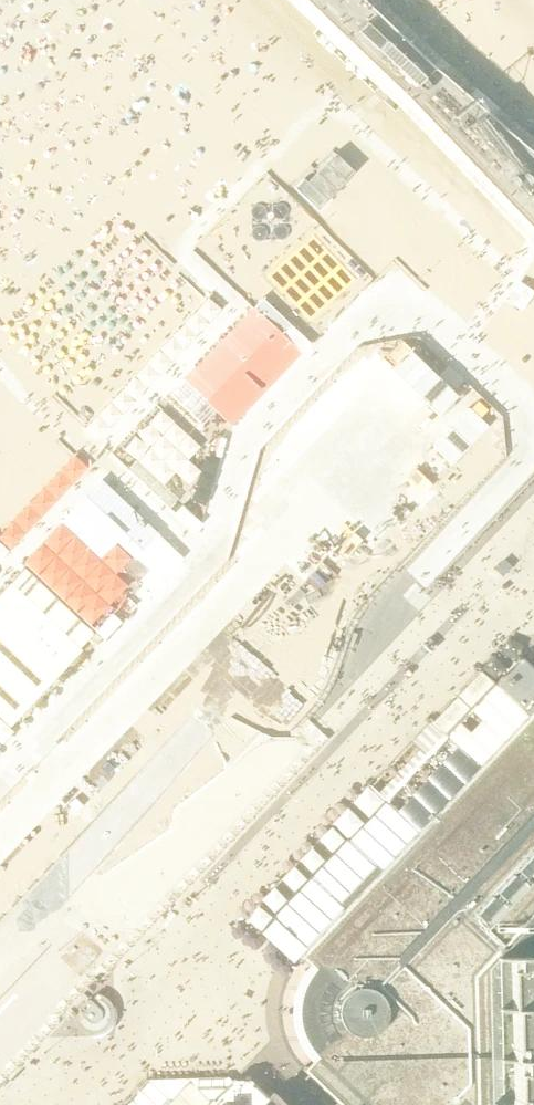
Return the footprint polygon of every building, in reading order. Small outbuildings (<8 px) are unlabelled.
[(323,40),(531,249),(533,252),(533,141),(438,58),(377,0),(281,0),(323,40)] [(523,310),(506,296),(498,305),(505,310),(498,318),(508,327),(523,310)] [(428,373),(451,395),(487,358),(467,340),(441,366),(437,362),(428,373)] [(458,405),(449,415),(499,462),(508,452),(458,405)] [(435,529),(425,521),(404,501),(387,485),(352,523),(399,567),(435,529)] [(312,676),(256,622),(220,660),(258,696),(269,684),(307,720),(333,692),(343,655),(337,649),(312,676)] [(291,933),(284,940),(290,946),(297,939),(307,948),(300,956),(314,970),(308,978),(304,985),(301,986),(300,989),(300,992),(301,995),(300,998),(298,1008),(299,1019),(301,1029),(302,1031),(300,1034),(301,1037),(303,1040),(306,1041),(310,1048),(316,1056),(315,1057),(366,1104),(533,1104),(533,671),(521,659),(273,917),(291,933)] [(275,756),(208,693),(185,717),(193,725),(189,730),(227,767),(206,788),(226,807),(275,756)] [(201,796),(161,758),(139,781),(179,819),(201,796)] [(186,835),(127,779),(79,830),(137,886),(186,835)] [(52,872),(14,909),(2,897),(0,899),(0,985),(7,985),(5,988),(17,1000),(22,1001),(35,995),(38,997),(60,975),(45,960),(93,912),(52,872)] [(110,1016),(109,1010),(107,1005),(103,1002),(98,999),(93,1004),(89,1000),(77,1012),(82,1016),(77,1021),(79,1023),(82,1028),(86,1031),(92,1032),(97,1031),(102,1029),(106,1026),(109,1021),(110,1016)] [(212,1104),(213,1104),(268,1104),(277,1096),(273,1093),(268,1098),(250,1081),(234,1081),(212,1104)] [(212,1104),(190,1082),(169,1104),(213,1104),(212,1104)] [(277,1096),(268,1104),(286,1104),(277,1096)]
